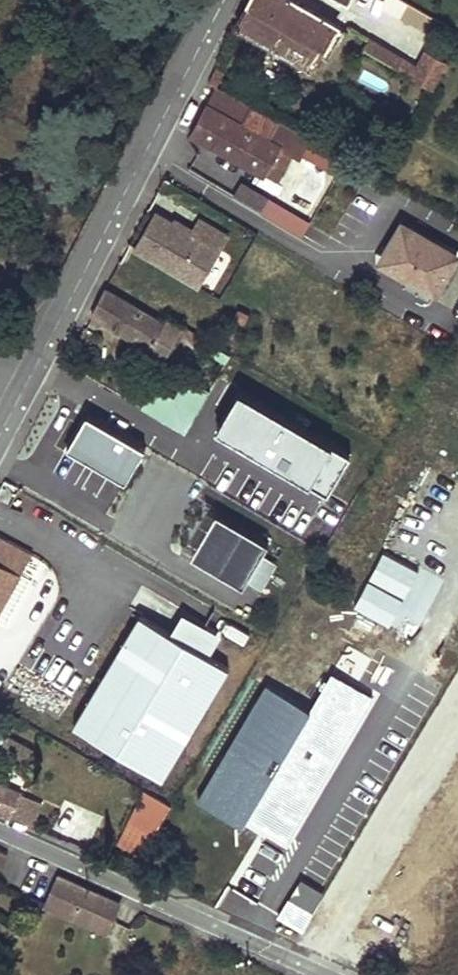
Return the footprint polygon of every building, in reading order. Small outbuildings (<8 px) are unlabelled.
[(236,25),(312,69),(338,25),(296,0),(250,0),(236,25)] [(423,32),(432,16),(404,0),(360,0),(423,32)] [(411,75),(416,66),(369,39),(363,50),(411,75)] [(416,66),(411,75),(433,87),(447,61),(425,49),(416,66)] [(217,67),(209,83),(210,84),(215,86),(216,87),(224,72),(217,67)] [(366,70),(361,81),(384,92),(389,82),(366,70)] [(300,159),(311,138),(216,87),(215,86),(192,132),(257,169),(276,179),(290,154),(300,159)] [(156,212),(136,248),(198,284),(216,248),(186,230),(194,216),(173,204),(165,217),(156,212)] [(403,224),(382,261),(408,276),(406,280),(434,296),(457,255),(403,224)] [(165,358),(177,337),(200,350),(205,340),(193,332),(183,327),(167,317),(164,323),(104,288),(91,314),(165,358)] [(177,393),(154,381),(141,407),(187,429),(209,384),(186,373),(177,393)] [(233,734),(289,764),(317,779),(457,508),(457,410),(419,388),(233,734)] [(218,512),(193,555),(245,586),(270,542),(218,512)] [(19,573),(0,563),(0,607),(19,573)] [(183,610),(170,632),(203,651),(216,630),(183,610)] [(140,614),(74,723),(162,777),(228,667),(203,651),(170,632),(140,614)] [(25,762),(32,749),(20,743),(13,755),(25,762)] [(21,793),(0,783),(0,810),(11,815),(21,793)] [(145,790),(129,819),(155,833),(171,805),(145,790)] [(21,793),(11,815),(34,825),(43,802),(21,793)] [(90,843),(102,816),(65,800),(53,826),(90,843)] [(147,829),(129,819),(116,841),(134,851),(147,829)] [(5,859),(9,851),(0,847),(0,857),(5,859)] [(120,902),(60,875),(46,904),(90,924),(96,911),(113,919),(120,902)]
